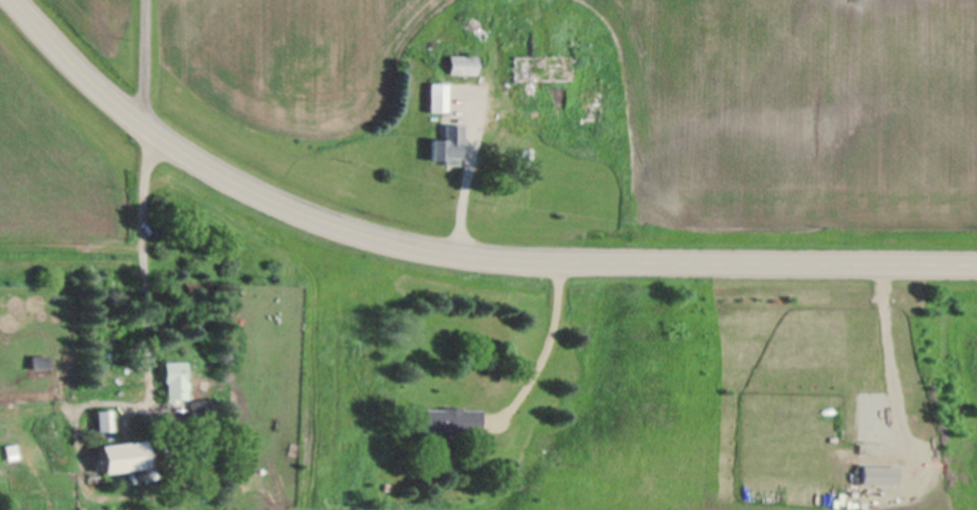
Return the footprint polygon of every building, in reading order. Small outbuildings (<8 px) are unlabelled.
[(618,1),(619,11),(604,13),(602,3),(618,1)] [(507,42),(510,26),(523,29),(520,44),(507,42)] [(446,74),(446,55),(474,55),(474,74),(446,74)] [(532,82),(532,92),(524,92),(523,82),(511,82),(511,56),(570,55),(570,81),(532,82)] [(580,80),(602,79),(603,112),(580,112),(580,80)] [(445,112),(427,112),(427,83),(445,83),(445,112)] [(429,160),(429,140),(442,140),(442,124),(461,124),(461,144),(456,144),(455,165),(441,164),(441,161),(429,160)] [(520,148),(531,149),(530,164),(520,164),(520,148)] [(49,368),(32,368),(31,355),(49,355),(49,368)] [(165,402),(164,381),(162,381),(162,362),(183,361),(184,381),(186,380),(186,389),(184,389),(184,399),(175,399),(175,402),(165,402)] [(208,400),(209,434),(189,434),(188,401),(208,400)] [(423,431),(423,409),(441,409),(441,407),(461,407),(461,410),(480,410),(480,431),(423,431)] [(110,430),(95,431),(94,411),(109,410),(110,430)] [(101,473),(97,446),(141,440),(145,467),(101,473)] [(3,446),(14,445),(16,458),(5,460),(3,446)] [(898,466),(897,484),(862,484),(863,465),(898,466)] [(148,474),(148,475),(148,476),(148,477),(147,477),(147,478),(146,478),(146,479),(145,479),(144,479),(143,479),(142,479),(142,478),(141,478),(141,477),(140,477),(140,476),(140,475),(139,475),(139,474),(139,473),(140,473),(140,472),(140,471),(141,471),(142,471),(142,470),(143,470),(144,470),(145,470),(146,470),(146,471),(147,471),(147,472),(148,472),(148,473),(148,474)]
